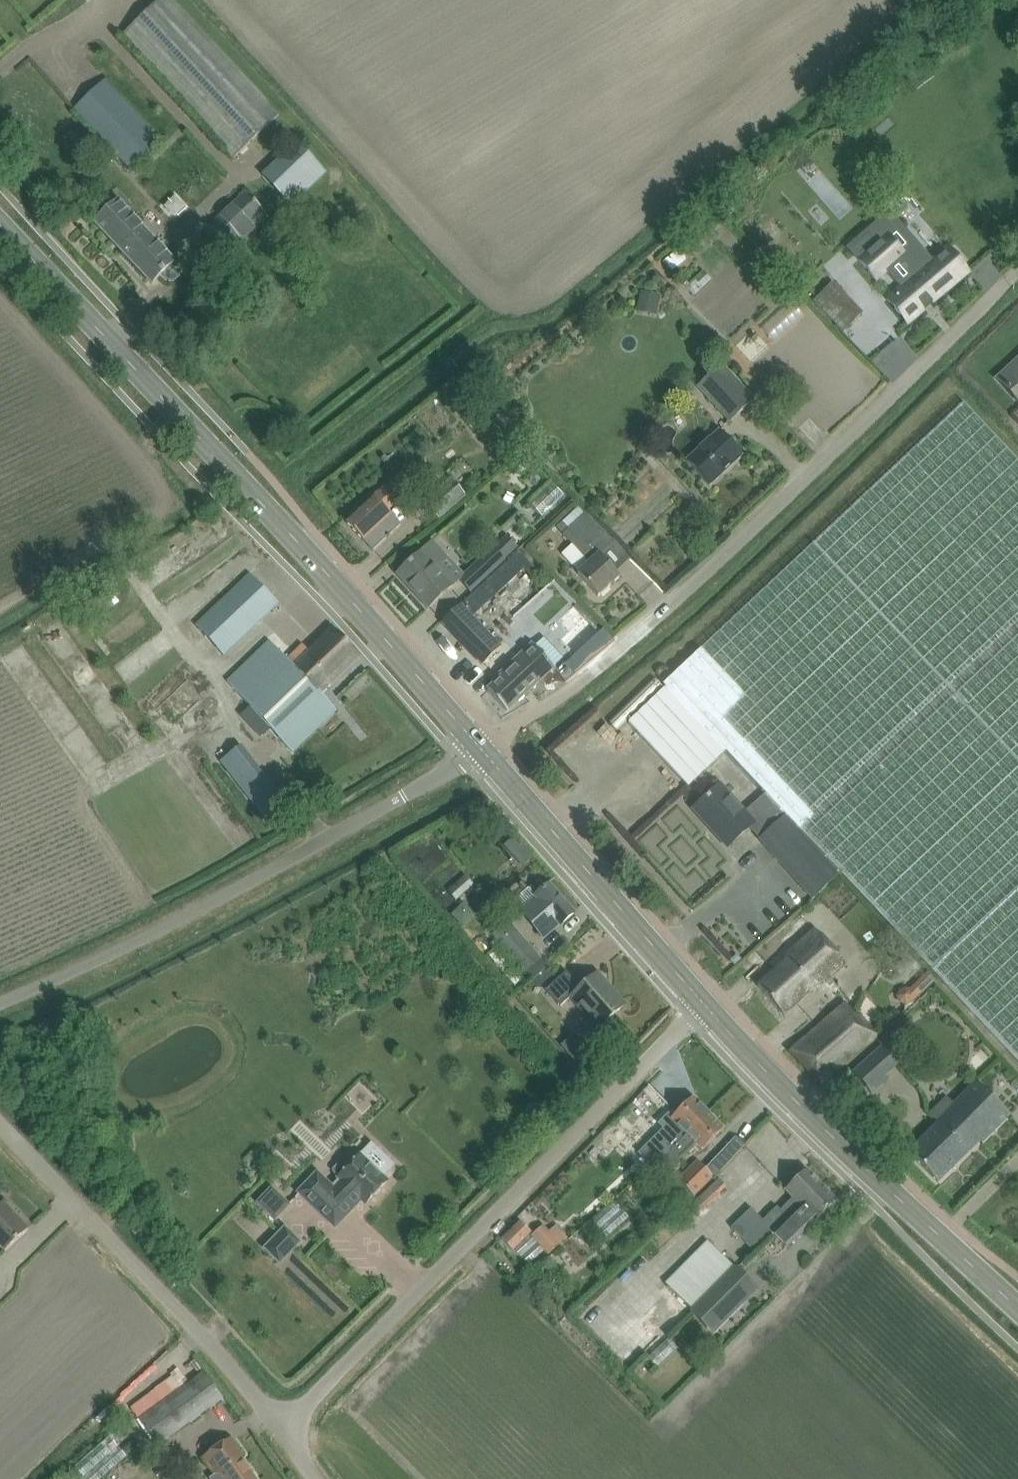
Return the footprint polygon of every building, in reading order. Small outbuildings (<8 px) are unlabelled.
[(234,158),(280,116),(173,0),(160,0),(121,35),(234,158)] [(74,108),(130,169),(161,140),(105,79),(74,108)] [(327,172),(297,142),(262,176),(292,206),(327,172)] [(269,217),(247,192),(206,230),(228,254),(269,217)] [(151,284),(163,273),(169,280),(176,281),(181,276),(181,269),(175,262),(118,200),(94,223),(151,284)] [(733,220),(742,211),(736,205),(727,214),(733,220)] [(851,251),(876,279),(904,254),(887,236),(892,231),(883,222),(851,251)] [(968,271),(948,248),(928,265),(924,260),(907,274),(911,279),(888,298),(907,322),(968,271)] [(688,256),(671,263),(677,276),(693,268),(688,256)] [(863,315),(811,262),(793,280),(845,332),(863,315)] [(705,303),(721,286),(709,275),(693,291),(705,303)] [(665,317),(665,297),(645,297),(646,317),(665,317)] [(730,422),(754,400),(721,364),(697,387),(730,422)] [(1000,382),(1017,402),(1017,364),(1000,382)] [(677,776),(688,787),(726,752),(766,794),(746,812),(721,785),(697,807),(716,828),(713,831),(727,847),(753,824),(764,836),(759,840),(812,899),(840,875),(926,965),(931,971),(939,979),(1017,1063),(1017,461),(963,402),(628,723),(677,776)] [(719,430),(686,461),(709,486),(742,455),(719,430)] [(400,525),(387,510),(415,487),(402,473),(345,522),(372,550),(386,537),(387,539),(389,537),(388,535),(400,525)] [(427,502),(440,517),(465,497),(451,481),(427,502)] [(585,515),(571,529),(564,536),(589,563),(577,573),(598,596),(619,577),(600,555),(613,542),(585,515)] [(510,532),(511,544),(530,542),(529,529),(510,532)] [(428,608),(459,580),(458,579),(461,577),(432,545),(423,553),(422,551),(397,574),(428,608)] [(494,547),(461,577),(458,579),(459,580),(470,592),(505,559),(494,547)] [(195,626),(223,656),(278,603),(250,574),(195,626)] [(442,622),(483,665),(501,647),(460,605),(442,622)] [(565,664),(556,672),(566,682),(575,675),(615,641),(603,628),(565,664)] [(227,680),(252,707),(242,716),(261,737),(271,728),(292,751),(337,710),(320,692),(358,655),(333,629),(310,652),(303,645),(287,660),(269,640),(227,680)] [(554,667),(533,643),(513,661),(515,663),(487,690),(507,711),(554,667)] [(222,761),(274,829),(294,814),(241,746),(222,761)] [(511,852),(521,843),(515,836),(505,845),(511,852)] [(457,891),(465,903),(483,892),(475,879),(457,891)] [(549,884),(536,896),(529,888),(516,900),(516,904),(521,910),(520,911),(545,938),(574,913),(549,884)] [(526,972),(532,980),(547,967),(509,922),(493,935),(525,973),(526,972)] [(846,964),(814,930),(785,956),(787,959),(757,986),(784,1016),(824,979),(827,982),(846,964)] [(735,965),(741,959),(736,955),(731,960),(735,965)] [(933,984),(939,979),(931,971),(926,965),(908,982),(905,980),(893,985),(888,997),(893,1008),(903,1013),(933,984)] [(560,1006),(571,996),(598,1027),(597,1028),(598,1028),(625,1005),(624,1004),(623,1005),(597,975),(598,974),(597,973),(581,988),(566,971),(545,990),(560,1006)] [(799,1062),(822,1084),(836,1070),(876,1032),(855,1010),(844,1021),(834,1010),(805,1039),(790,1052),(799,1062)] [(881,1047),(852,1072),(871,1094),(887,1079),(885,1075),(897,1065),(881,1047)] [(976,1082),(937,1121),(938,1123),(908,1152),(938,1182),(980,1140),(982,1142),(1009,1115),(976,1082)] [(616,1126),(628,1138),(659,1107),(648,1095),(616,1126)] [(641,1150),(655,1164),(708,1113),(692,1097),(671,1119),(678,1127),(669,1136),(663,1130),(641,1150)] [(724,1129),(708,1113),(655,1164),(653,1166),(665,1179),(682,1162),(679,1159),(695,1143),(702,1151),(724,1129)] [(737,1140),(743,1146),(755,1134),(748,1128),(737,1140)] [(712,1178),(714,1181),(732,1161),(722,1151),(705,1169),(698,1162),(669,1193),(684,1207),(712,1178)] [(365,1203),(386,1181),(360,1156),(350,1166),(343,1161),(341,1161),(333,1169),(333,1172),(339,1178),(338,1178),(342,1182),(334,1190),(317,1174),(299,1193),(334,1227),(352,1208),(351,1207),(360,1198),(365,1203)] [(772,1233),(821,1186),(806,1170),(785,1191),(793,1198),(780,1211),(777,1207),(763,1221),(751,1209),(731,1228),(754,1251),(772,1233)] [(707,1225),(738,1194),(726,1182),(695,1214),(707,1225)] [(836,1201),(821,1186),(772,1233),(787,1248),(815,1221),(815,1222),(836,1201)] [(288,1205),(271,1188),(257,1203),(275,1219),(288,1205)] [(2,1203),(0,1205),(0,1247),(4,1252),(28,1230),(2,1203)] [(502,1239),(513,1250),(531,1233),(520,1222),(502,1239)] [(568,1241),(556,1228),(550,1233),(543,1226),(530,1238),(549,1256),(562,1244),(563,1245),(568,1241)] [(299,1243),(284,1229),(265,1249),(279,1263),(299,1243)] [(587,1256),(572,1238),(568,1241),(563,1245),(579,1263),(587,1256)] [(735,1268),(710,1243),(667,1286),(692,1311),(735,1268)] [(735,1268),(692,1311),(716,1335),(750,1301),(734,1285),(743,1276),(735,1268)] [(668,1372),(684,1351),(672,1342),(656,1364),(668,1372)] [(158,1445),(222,1399),(204,1373),(139,1420),(158,1445)] [(214,1475),(209,1478),(254,1478),(240,1458),(243,1456),(231,1439),(206,1457),(206,1456),(202,1459),(214,1475)] [(89,1478),(111,1478),(133,1460),(117,1441),(82,1472),(89,1478)]
